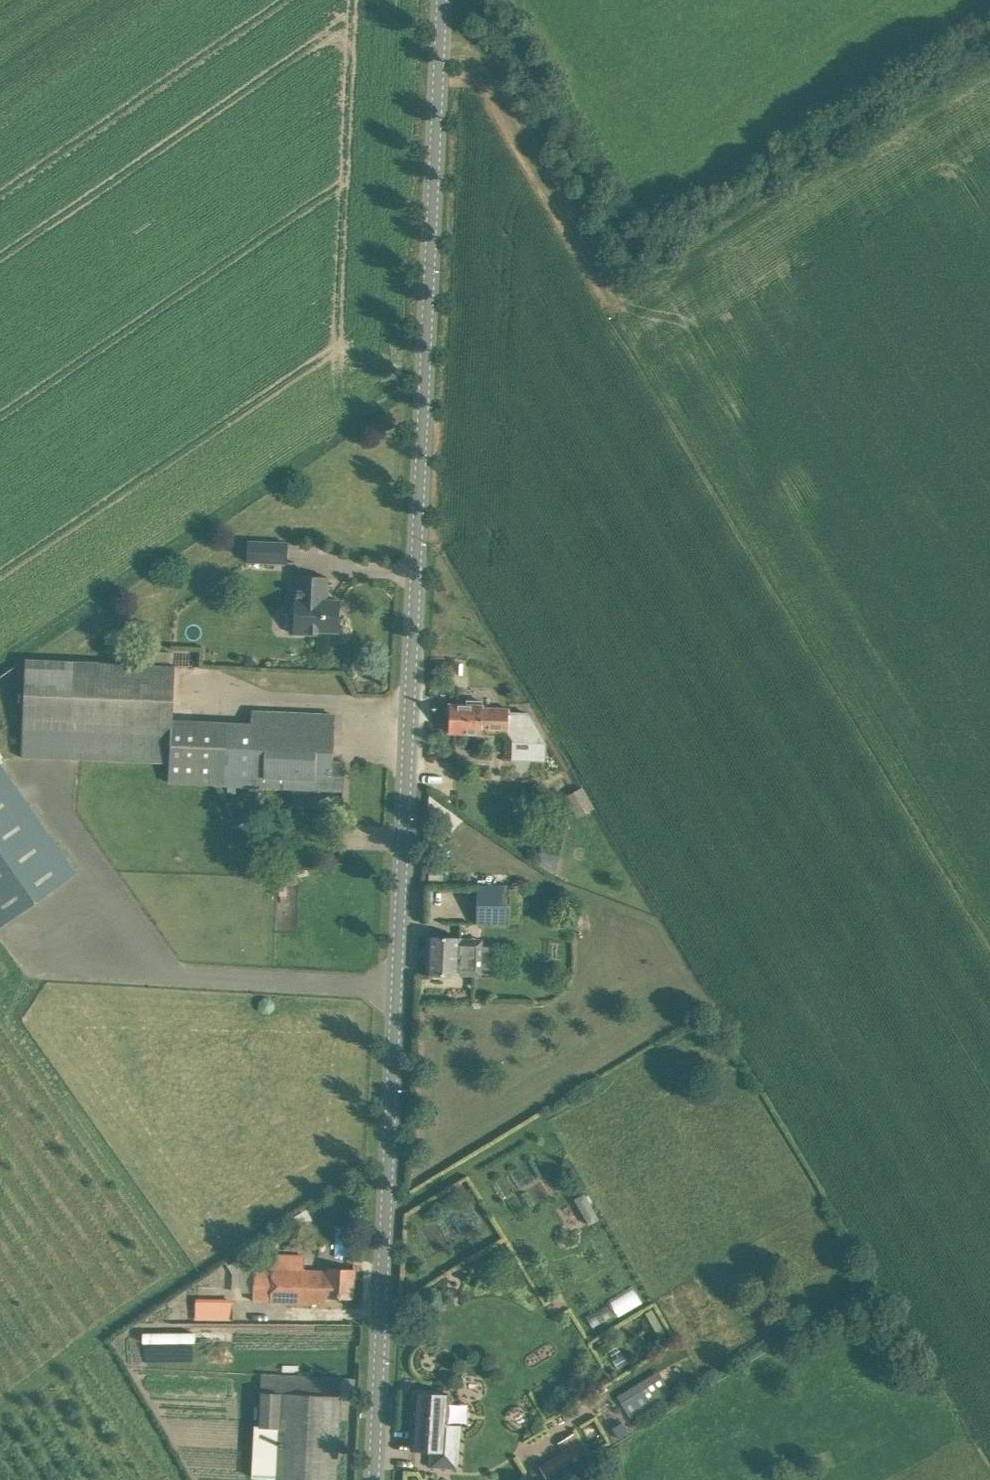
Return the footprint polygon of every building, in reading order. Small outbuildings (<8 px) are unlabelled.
[(287,542),(248,542),(248,564),(287,564),(287,542)] [(328,576),(298,575),(294,633),(318,634),(319,630),(339,631),(340,600),(327,599),(328,576)] [(179,668),(26,661),(22,757),(171,763),(170,780),(344,789),(345,761),(333,761),(335,714),(253,710),(252,724),(177,720),(179,668)] [(450,703),(449,732),(482,733),(482,730),(509,731),(515,741),(545,741),(528,712),(510,711),(510,708),(483,707),(483,700),(467,699),(467,704),(450,703)] [(0,762),(0,926),(77,871),(0,762)] [(582,786),(565,796),(577,818),(595,807),(582,786)] [(510,888),(510,885),(498,885),(478,884),(476,923),(496,924),(509,924),(509,921),(521,921),(522,888),(510,888)] [(461,936),(428,936),(427,974),(459,974),(481,974),(481,968),(494,968),(495,946),(482,946),(482,939),(461,938),(461,936)] [(585,1191),(574,1198),(589,1224),(600,1217),(585,1191)] [(238,1253),(226,1261),(234,1273),(232,1296),(253,1297),(253,1299),(328,1303),(328,1296),(354,1297),(355,1269),(328,1268),(328,1269),(304,1268),(304,1256),(274,1254),(273,1266),(254,1265),(254,1267),(247,1267),(238,1253)] [(618,1314),(644,1302),(636,1285),(610,1297),(618,1314)] [(199,1315),(237,1315),(237,1303),(199,1303),(199,1315)] [(275,1479),(337,1479),(342,1377),(263,1373),(260,1425),(278,1426),(275,1479)] [(642,1389),(621,1402),(630,1417),(652,1404),(642,1389)] [(449,1393),(415,1391),(412,1448),(431,1449),(430,1462),(457,1464),(460,1424),(447,1423),(449,1393)] [(622,1421),(612,1427),(619,1439),(630,1432),(622,1421)] [(564,1450),(539,1465),(547,1478),(586,1454),(573,1434),(559,1443),(564,1450)]
